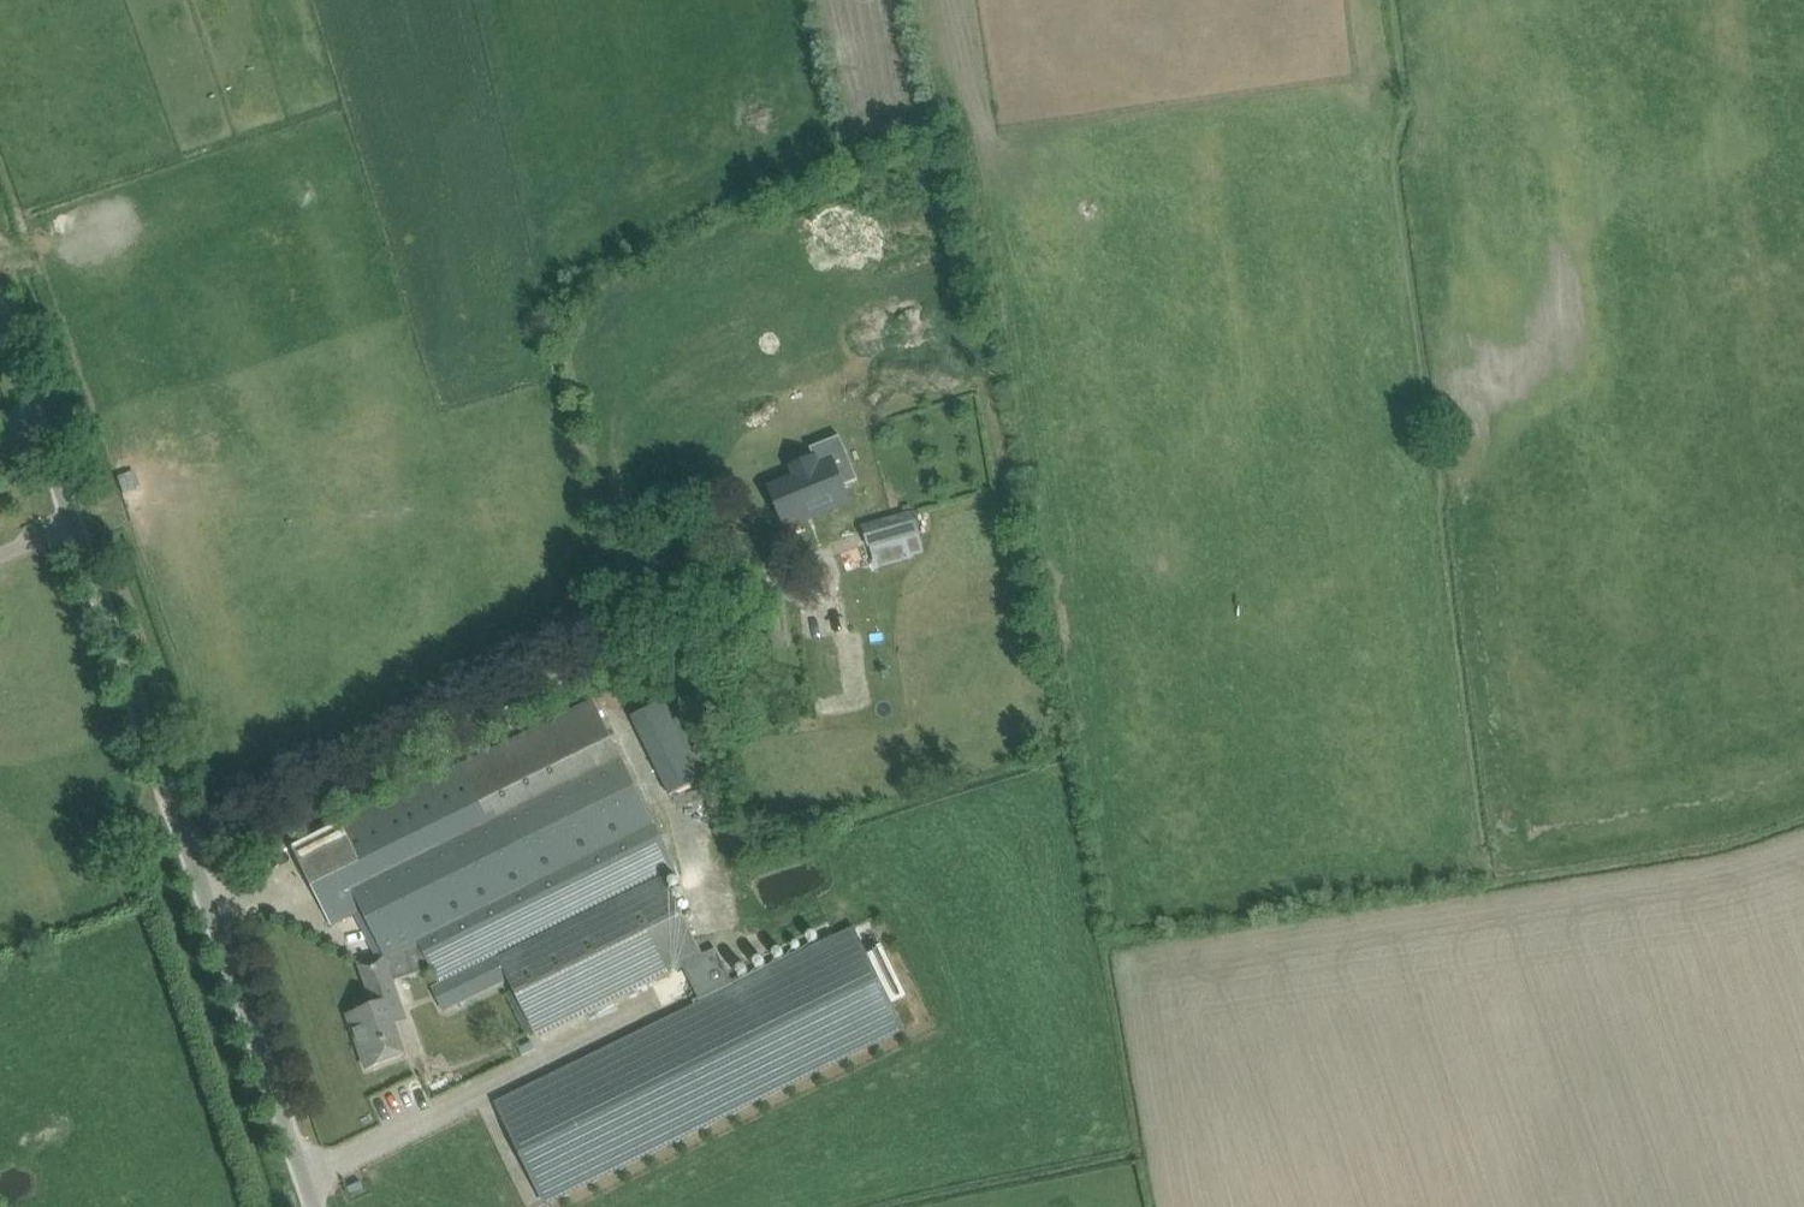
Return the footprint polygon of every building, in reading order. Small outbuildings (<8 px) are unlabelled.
[(796,477),(771,488),(786,523),(815,511),(816,514),(849,501),(842,485),(833,462),(819,467),(815,458),(793,468),(796,477)] [(912,510),(862,525),(868,547),(919,533),(912,510)] [(782,646),(781,632),(778,608),(759,610),(764,648),(782,646)] [(709,776),(682,720),(672,698),(633,717),(670,795),(709,776)] [(594,703),(296,854),(332,926),(364,910),(382,946),(387,956),(384,957),(393,981),(433,968),(441,983),(452,1006),(459,1002),(508,979),(536,1038),(683,967),(704,957),(668,882),(678,876),(674,869),(675,868),(645,808),(643,809),(629,780),(632,779),(594,703)] [(701,1003),(502,1100),(551,1202),(905,1029),(855,927),(735,986),(717,951),(704,957),(683,967),(701,1003)] [(376,1006),(349,1016),(367,1068),(406,1054),(390,1010),(401,1006),(393,981),(384,957),(361,965),(376,1006)]
